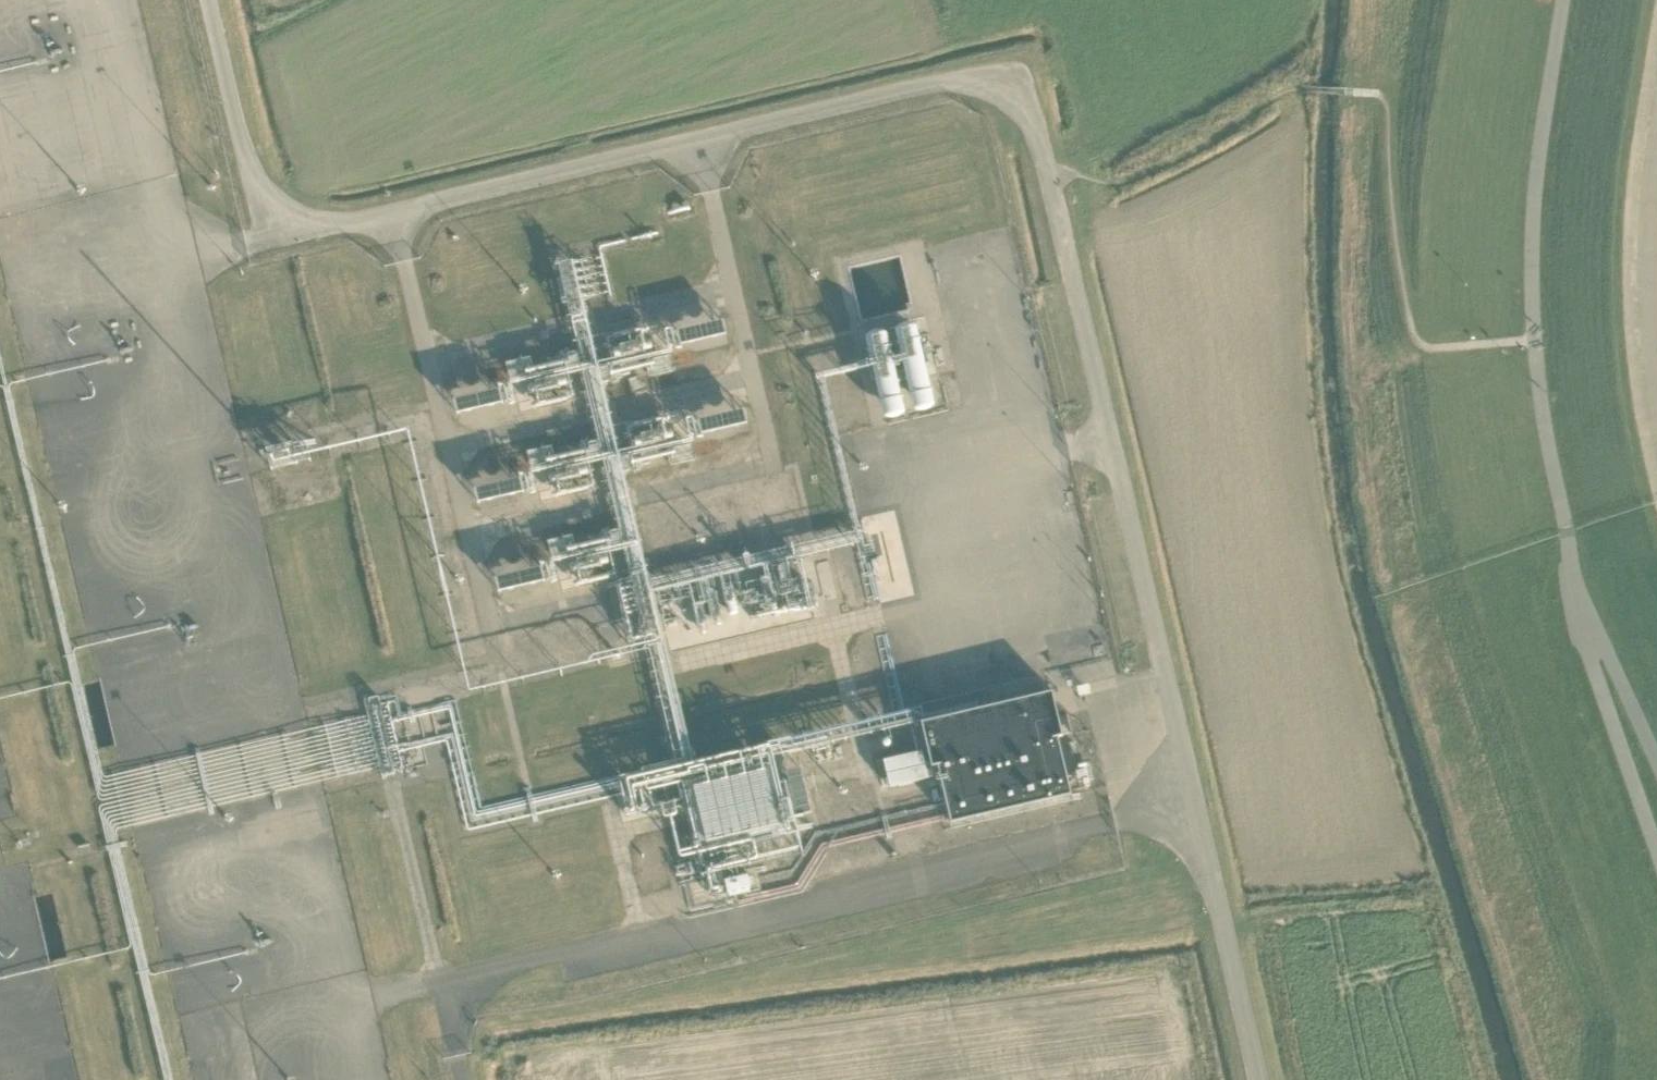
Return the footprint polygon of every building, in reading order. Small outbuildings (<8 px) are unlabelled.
[(731,318),(676,325),(677,339),(733,332),(731,318)] [(918,406),(944,400),(924,319),(894,327),(894,328),(878,332),(885,360),(884,360),(897,413),(914,409),(909,387),(913,386),(918,406)] [(465,406),(509,400),(507,386),(463,392),(465,406)] [(486,498),(531,487),(527,473),(482,484),(486,498)] [(507,583),(550,579),(549,566),(506,570),(507,583)] [(942,767),(955,823),(1074,795),(1061,739),(1068,737),(1057,693),(926,724),(936,768),(942,767)] [(917,708),(838,722),(840,734),(919,720),(917,708)]
